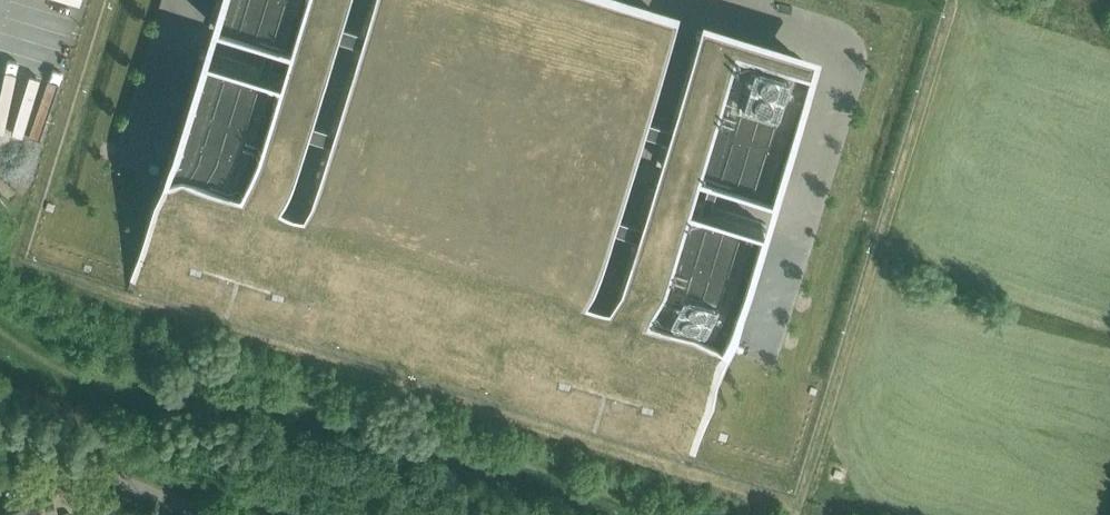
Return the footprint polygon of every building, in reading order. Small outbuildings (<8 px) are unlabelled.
[(257,296),(346,0),(217,0),(215,5),(219,6),(213,24),(222,27),(213,56),(201,52),(161,180),(165,181),(140,260),(257,296)] [(557,389),(670,25),(612,8),(613,4),(599,0),(374,0),(280,303),(557,389)] [(726,354),(766,227),(754,223),(763,193),(775,197),(814,70),(696,33),(584,397),(698,432),(723,353),(726,354)] [(22,507),(0,512),(0,514),(24,514),(22,507)]
